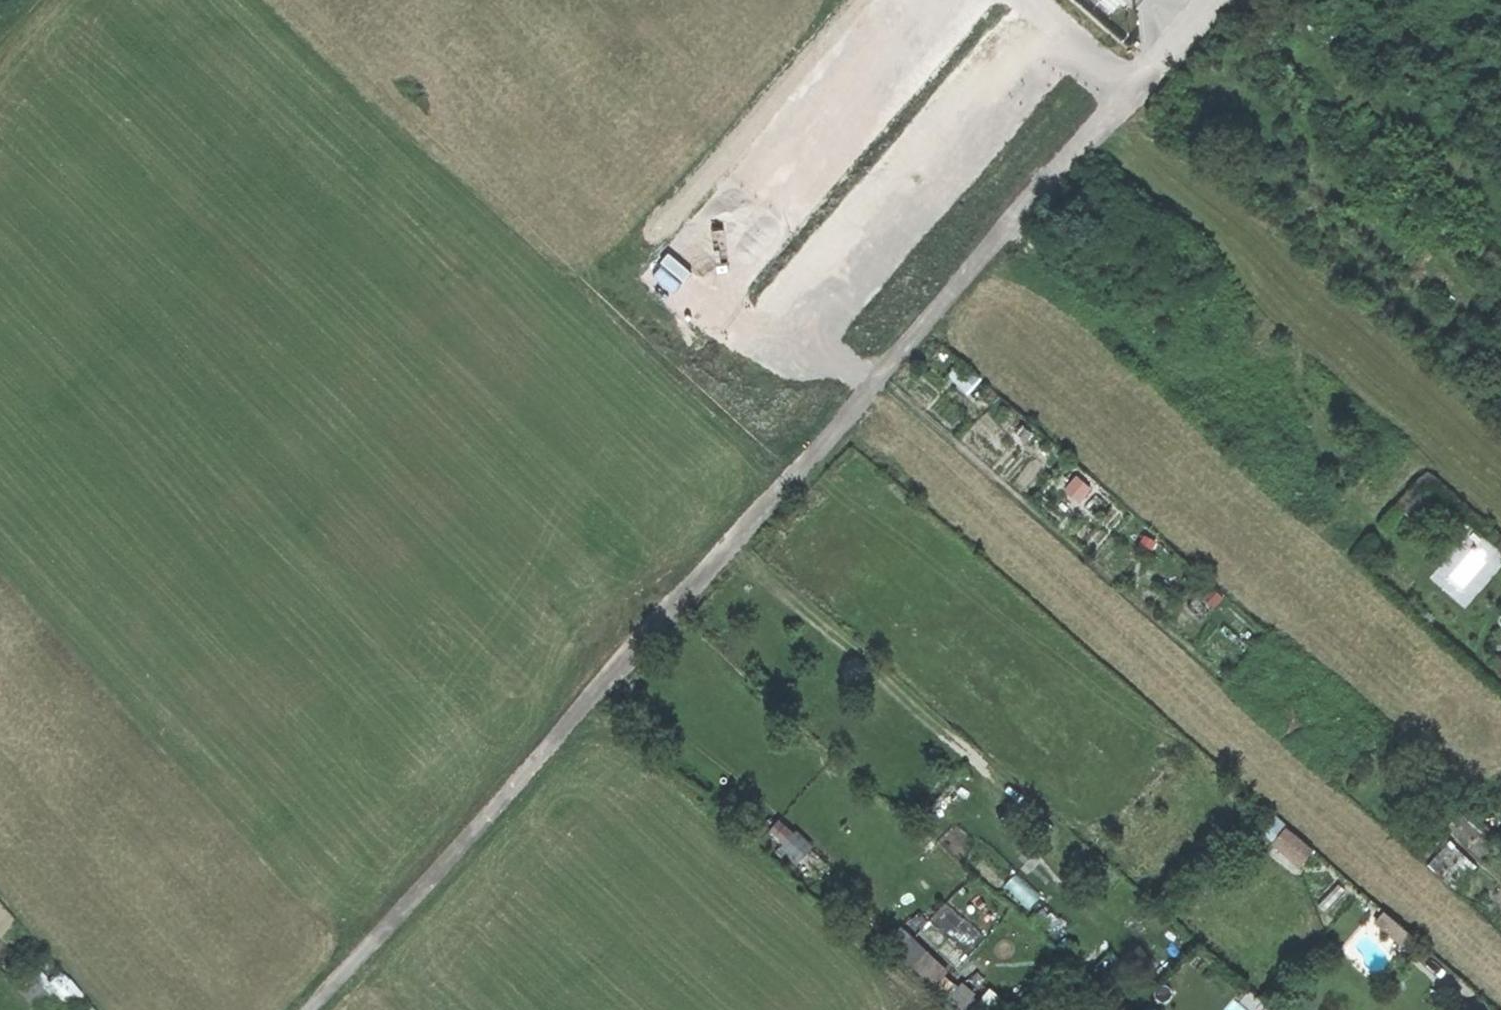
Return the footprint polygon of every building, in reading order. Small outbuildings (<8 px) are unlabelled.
[(781,819),(771,834),(802,857),(813,843),(781,819)] [(1287,826),(1274,842),(1300,861),(1312,845),(1287,826)] [(1389,931),(1396,922),(1385,912),(1378,921),(1389,931)] [(1411,935),(1396,922),(1389,931),(1403,945),(1411,935)] [(932,983),(948,967),(905,926),(889,942),(932,983)]
